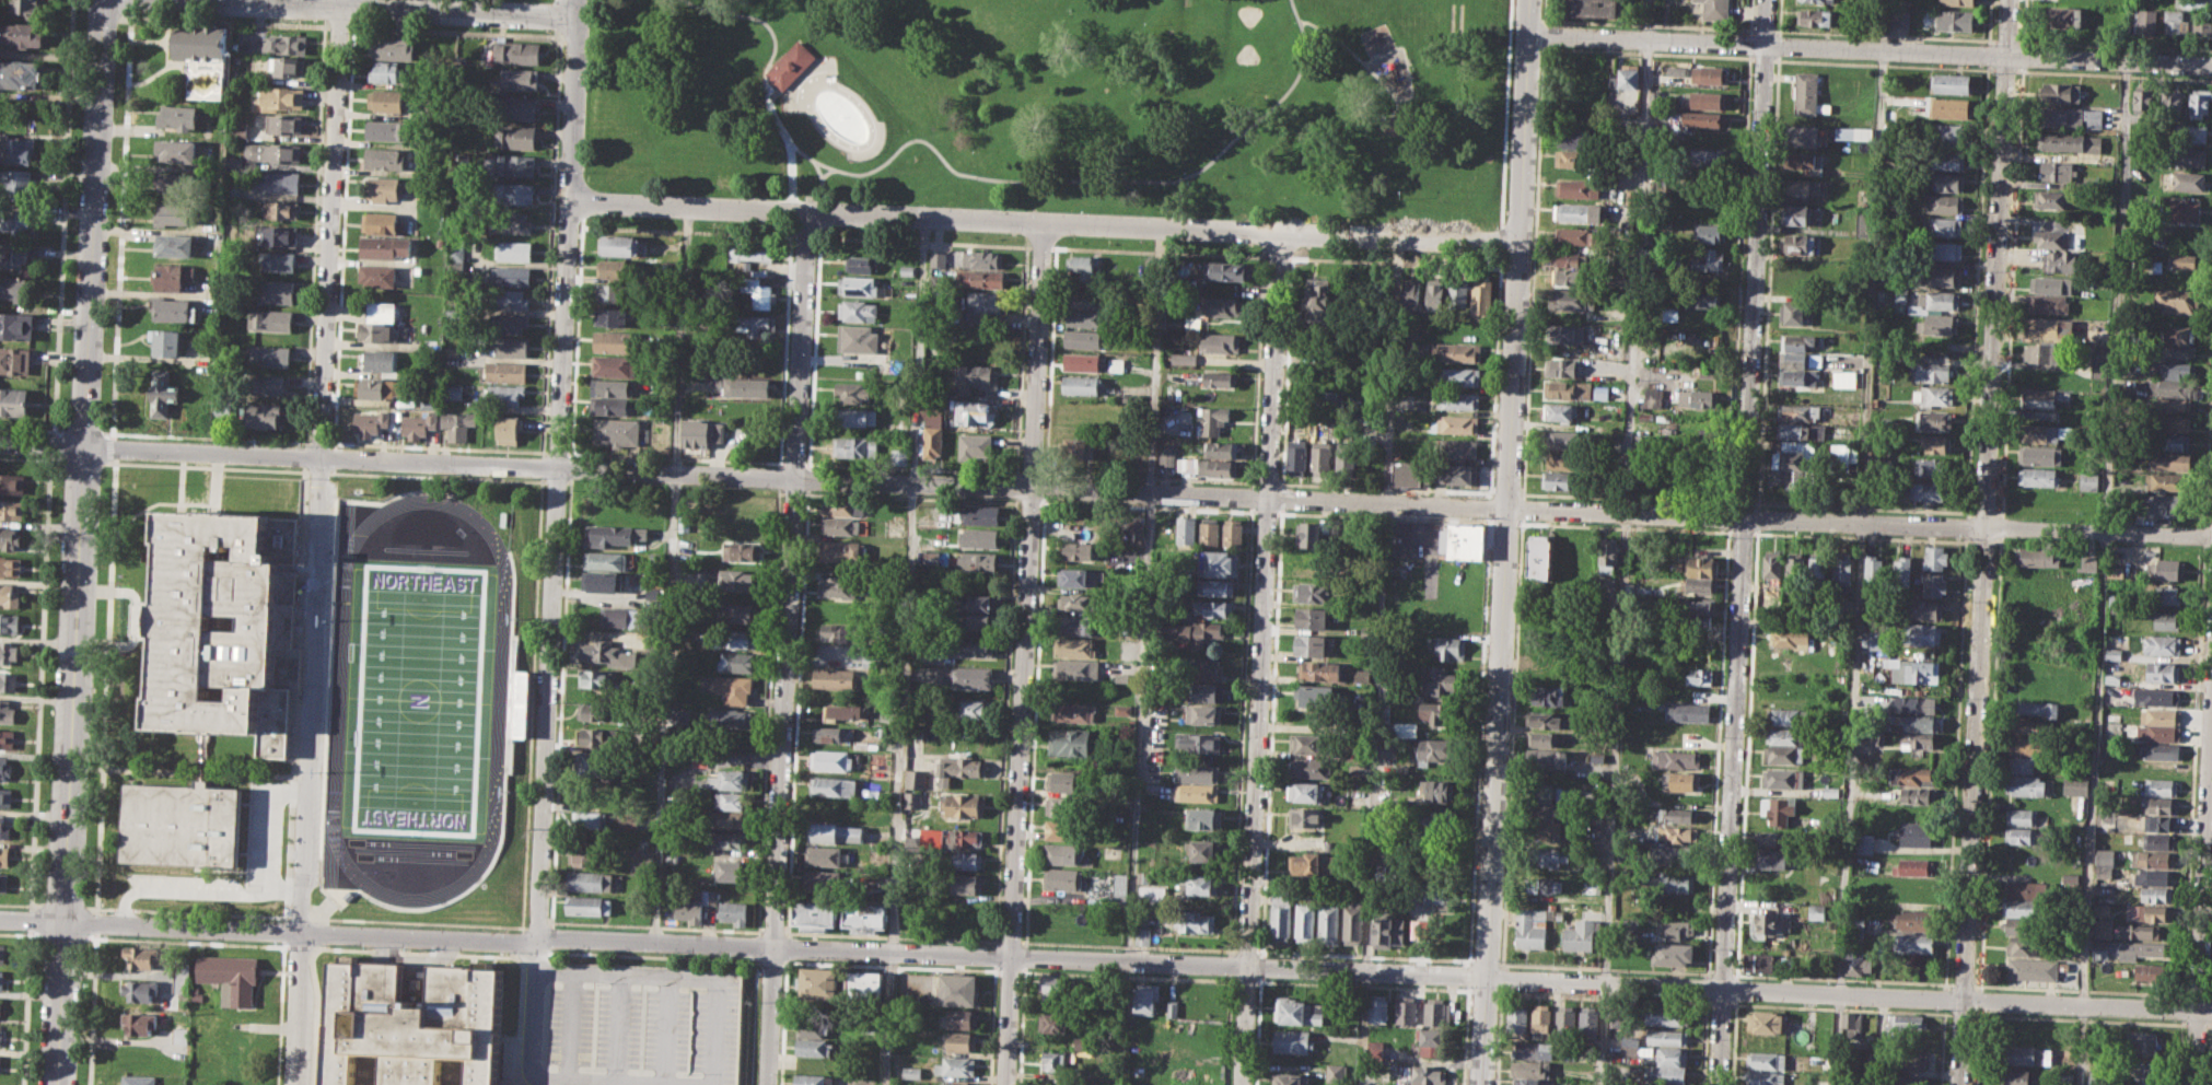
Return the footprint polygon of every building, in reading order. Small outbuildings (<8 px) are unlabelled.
[(12,19),(13,0),(39,0),(38,20),(12,19)] [(1567,15),(1567,0),(1619,0),(1618,18),(1567,15)] [(1704,1),(1691,0),(1729,0),(1727,20),(1703,19),(1704,1)] [(2174,8),(2174,0),(2211,0),(2211,9),(2174,8)] [(2052,7),(2084,8),(2083,27),(2051,25),(2052,7)] [(1798,8),(1831,9),(1831,26),(1797,24),(1798,8)] [(2137,9),(2157,10),(2156,35),(2135,34),(2137,9)] [(1935,10),(1974,11),(1974,32),(1934,30),(1935,10)] [(1888,11),(1910,12),(1909,27),(1888,27),(1888,11)] [(2165,11),(2189,12),(2188,35),(2164,34),(2165,11)] [(2193,12),(2211,13),(2211,37),(2192,36),(2193,12)] [(44,48),(0,46),(0,23),(45,25),(44,48)] [(173,27),(191,27),(191,23),(217,23),(217,28),(226,28),(224,100),(190,98),(191,70),(185,70),(185,59),(172,58),(173,27)] [(263,34),(306,35),(305,55),(269,54),(269,48),(263,48),(263,34)] [(371,36),(410,39),(409,45),(416,45),(415,60),(375,58),(375,52),(370,52),(371,36)] [(766,72),(799,39),(816,57),(783,90),(766,72)] [(497,42),(540,43),(539,63),(497,62),(497,42)] [(271,57),(306,58),(305,77),(270,75),(271,57)] [(39,89),(0,87),(0,61),(40,62),(39,89)] [(374,61),(403,63),(401,82),(368,81),(369,69),(374,69),(374,61)] [(1620,63),(1639,65),(1638,90),(1618,88),(1620,63)] [(1693,65),(1727,67),(1726,83),(1692,81),(1693,65)] [(1685,67),(1668,66),(1667,75),(1684,76),(1685,67)] [(502,68),(538,69),(538,89),(501,88),(502,68)] [(1797,71),(1817,72),(1815,114),(1795,113),(1797,71)] [(1931,73),(1970,75),(1969,95),(1934,93),(1935,86),(1930,86),(1931,73)] [(2044,81),(2080,83),(2080,103),(2042,102),(2044,81)] [(2133,84),(2154,85),(2152,113),(2132,112),(2133,84)] [(2194,86),(2211,89),(2210,113),(2202,112),(2202,119),(2192,118),(2193,115),(2188,115),(2190,93),(2193,93),(2194,86)] [(263,88),(302,89),(301,108),(278,107),(278,112),(261,112),(263,88)] [(373,89),(403,90),(401,110),(372,109),(373,106),(369,105),(369,92),(373,92),(373,89)] [(2164,90),(2184,92),(2181,116),(2162,114),(2164,90)] [(1690,91),(1725,93),(1724,108),(1690,106),(1690,91)] [(497,95),(538,97),(537,119),(497,117),(497,95)] [(1926,96),(1969,98),(1968,118),(1925,116),(1926,96)] [(164,105),(197,106),(197,127),(190,127),(190,131),(179,131),(179,126),(158,126),(159,112),(163,112),(164,105)] [(2041,106),(2104,108),(2103,128),(2087,127),(2087,118),(2082,118),(2082,128),(2041,126),(2041,106)] [(1683,110),(1726,114),(1725,127),(1683,125),(1683,110)] [(266,114),(302,115),(302,133),(265,132),(266,114)] [(365,119),(409,120),(408,140),(365,139),(365,119)] [(229,122),(245,122),(245,138),(229,138),(229,122)] [(1934,122),(1966,124),(1965,148),(1933,145),(1934,122)] [(2177,124),(2207,126),(2205,143),(2175,140),(2177,124)] [(497,125),(536,126),(535,148),(496,147),(497,125)] [(1784,125),(1817,126),(1817,136),(1821,136),(1821,144),(1817,144),(1817,148),(1784,147),(1784,125)] [(1836,127),(1853,128),(1853,139),(1836,138),(1836,127)] [(1559,129),(1595,130),(1595,149),(1558,148),(1559,129)] [(33,165),(0,163),(0,131),(12,132),(11,138),(26,138),(26,145),(34,147),(33,165)] [(2039,132),(2102,136),(2100,152),(2038,149),(2039,132)] [(156,139),(196,140),(196,163),(161,162),(161,155),(156,155),(156,139)] [(244,143),(300,144),(299,163),(243,162),(244,143)] [(365,147),(399,149),(399,154),(404,154),(404,170),(364,168),(365,147)] [(1691,148),(1725,150),(1724,168),(1690,166),(1691,148)] [(2172,148),(2207,150),(2205,166),(2170,163),(2172,148)] [(1558,149),(1595,152),(1594,168),(1557,165),(1558,149)] [(1932,152),(1965,153),(1964,171),(1931,170),(1932,152)] [(1791,153),(1821,154),(1820,175),(1803,174),(1803,166),(1790,166),(1791,153)] [(497,154),(535,155),(534,175),(497,174),(497,154)] [(228,158),(242,158),(241,168),(228,168),(228,158)] [(2041,160),(2073,162),(2072,182),(2040,179),(2041,160)] [(3,187),(0,187),(0,170),(31,171),(30,201),(2,200),(3,187)] [(158,172),(198,172),(198,192),(158,192),(158,172)] [(252,172),(300,173),(299,192),(252,191),(252,172)] [(2168,172),(2205,174),(2204,190),(2167,188),(2168,172)] [(1935,174),(1964,175),(1963,191),(1934,190),(1935,174)] [(368,175),(400,176),(399,199),(387,198),(387,203),(373,202),(373,197),(366,197),(368,175)] [(1557,179),(1592,180),(1591,187),(1599,187),(1598,198),(1557,197),(1557,179)] [(1789,179),(1820,180),(1820,195),(1788,195),(1789,179)] [(496,183),(533,184),(533,203),(496,202),(496,183)] [(228,186),(243,186),(243,197),(228,197),(228,186)] [(1626,189),(1634,189),(1633,203),(1625,203),(1626,189)] [(2036,189),(2069,191),(2069,208),(2035,207),(2036,189)] [(1926,194),(1964,196),(1963,214),(1925,212),(1926,194)] [(2167,197),(2200,199),(2199,222),(2165,220),(2167,197)] [(265,200),(298,201),(298,219),(264,218),(265,200)] [(160,201),(191,202),(191,224),(167,223),(167,229),(153,229),(153,213),(160,213),(160,201)] [(1556,201),(1602,203),(1600,223),(1555,221),(1556,201)] [(1782,203),(1817,206),(1816,224),(1782,223),(1782,203)] [(33,235),(0,233),(0,209),(35,211),(33,235)] [(490,209),(527,211),(527,221),(533,221),(533,233),(489,231),(490,209)] [(1856,210),(1872,210),(1871,238),(1855,237),(1856,210)] [(363,211),(396,212),(396,234),(363,233),(363,211)] [(1924,217),(1961,218),(1960,236),(1923,234),(1924,217)] [(1693,223),(1726,224),(1725,241),(1692,238),(1693,223)] [(260,225),(296,228),(295,246),(259,244),(260,225)] [(1557,226),(1591,229),(1591,244),(1556,243),(1557,226)] [(2034,229),(2062,231),(2062,247),(2038,246),(2038,241),(2033,241),(2034,229)] [(603,233),(635,235),(635,238),(645,240),(644,257),(602,255),(603,233)] [(1780,233),(1814,234),(1814,254),(1780,253),(1780,233)] [(159,234),(193,234),(193,255),(159,255),(159,234)] [(361,235),(411,237),(410,254),(395,253),(395,258),(360,257),(361,235)] [(23,272),(0,270),(0,239),(30,241),(28,264),(24,264),(23,272)] [(451,259),(462,260),(463,242),(452,241),(451,259)] [(494,241),(532,242),(531,260),(494,259),(494,241)] [(736,241),(773,242),(772,261),(735,259),(736,241)] [(1923,242),(1960,243),(1960,260),(1922,259),(1923,242)] [(1691,256),(1701,257),(1702,246),(1723,247),(1722,270),(1691,268),(1691,256)] [(1558,249),(1590,250),(1590,267),(1557,265),(1558,249)] [(260,250),(293,253),(292,270),(259,269),(260,250)] [(963,250),(1003,252),(1003,267),(962,266),(963,250)] [(2044,250),(2091,252),(2091,271),(2044,270),(2044,250)] [(930,252),(945,253),(944,266),(929,266),(930,252)] [(2168,252),(2201,254),(2200,268),(2167,266),(2168,252)] [(1067,254),(1097,255),(1097,262),(1102,264),(1102,282),(1079,281),(1079,271),(1067,270),(1067,254)] [(845,255),(877,257),(877,266),(872,266),(872,272),(845,271),(845,255)] [(598,259),(638,260),(637,279),(598,277),(598,259)] [(1204,260),(1251,262),(1251,281),(1203,279),(1204,260)] [(158,264),(195,265),(194,282),(184,282),(184,292),(156,291),(158,264)] [(361,265),(396,267),(395,287),(360,284),(361,265)] [(899,265),(915,265),(915,276),(899,275),(899,265)] [(492,266),(531,267),(531,285),(492,284),(492,266)] [(1933,267),(1960,268),(1960,287),(1932,285),(1933,267)] [(1555,268),(1591,269),(1590,285),(1555,284),(1555,268)] [(955,269),(1002,271),(1002,288),(964,287),(964,279),(954,279),(955,269)] [(838,278),(843,278),(843,275),(876,276),(876,284),(886,285),(886,296),(842,295),(842,292),(838,292),(838,278)] [(15,299),(0,298),(0,276),(32,277),(31,303),(14,303),(15,299)] [(1450,276),(1469,276),(1468,307),(1448,306),(1450,276)] [(2030,276),(2073,278),(2073,293),(2029,291),(2030,276)] [(743,277),(759,277),(759,285),(771,285),(770,311),(750,310),(752,290),(742,290),(743,277)] [(257,278),(293,280),(293,302),(256,301),(257,278)] [(1316,278),(1331,278),(1331,320),(1307,320),(1307,310),(1302,310),(1302,296),(1307,296),(1307,285),(1316,285),(1316,278)] [(1427,278),(1444,279),(1443,310),(1427,308),(1427,278)] [(1474,279),(1492,279),(1490,313),(1472,313),(1474,279)] [(1404,280),(1420,281),(1419,312),(1402,312),(1404,280)] [(597,283),(630,284),(629,302),(596,300),(597,283)] [(1551,288),(1597,290),(1596,311),(1550,308),(1551,288)] [(1895,288),(1906,289),(1905,312),(1894,311),(1895,288)] [(2153,288),(2200,291),(2199,307),(2193,306),(2193,314),(2163,312),(2163,305),(2152,305),(2153,288)] [(493,289),(524,290),(524,296),(532,298),(531,310),(492,308),(493,289)] [(967,291),(1001,292),(1000,313),(974,312),(974,306),(966,306),(967,291)] [(1069,291),(1105,292),(1104,308),(1069,307),(1069,291)] [(1919,291),(1958,293),(1958,310),(1929,307),(1929,312),(1908,311),(1908,304),(1918,304),(1919,291)] [(1698,292),(1722,293),(1721,308),(1697,307),(1698,292)] [(2030,293),(2065,295),(2065,301),(2071,301),(2070,313),(2029,311),(2030,293)] [(1201,295),(1242,298),(1242,316),(1200,314),(1201,295)] [(1684,296),(1695,296),(1695,310),(1684,308),(1684,296)] [(155,299),(191,300),(191,306),(198,306),(198,322),(155,319),(155,299)] [(838,302),(843,302),(843,299),(865,300),(865,303),(877,304),(876,322),(840,320),(840,316),(838,316),(838,302)] [(368,302),(396,303),(395,327),(398,328),(398,342),(358,340),(359,327),(366,328),(368,302)] [(1783,302),(1809,303),(1808,324),(1783,323),(1783,302)] [(595,306),(629,308),(628,327),(594,325),(595,306)] [(1663,306),(1678,307),(1678,322),(1662,320),(1663,306)] [(249,310),(292,311),(291,331),(248,330),(249,310)] [(1064,310),(1102,311),(1102,327),(1064,326),(1064,310)] [(32,340),(0,339),(0,311),(34,313),(32,340)] [(492,313),(528,314),(528,326),(523,326),(522,334),(491,332),(492,313)] [(736,314),(770,315),(770,337),(746,336),(746,330),(736,330),(736,314)] [(1925,314),(1958,315),(1958,336),(1917,334),(1918,320),(1925,320),(1925,314)] [(2025,317),(2060,319),(2059,338),(2024,336),(2025,317)] [(838,324),(872,325),(871,331),(878,331),(878,339),(889,339),(888,362),(849,361),(850,351),(837,350),(838,324)] [(1551,324),(1584,326),(1583,345),(1550,342),(1551,324)] [(2162,325),(2197,327),(2196,343),(2161,341),(2162,325)] [(148,328),(181,329),(179,355),(153,354),(154,339),(148,339),(148,328)] [(594,329),(638,331),(638,352),(593,351),(594,329)] [(1064,330),(1102,331),(1101,349),(1063,347),(1064,330)] [(1199,334),(1241,335),(1241,352),(1199,351),(1199,334)] [(1782,335),(1827,336),(1826,345),(1807,343),(1806,349),(1781,348),(1782,335)] [(490,336),(527,338),(526,355),(489,354),(490,336)] [(1432,346),(1437,346),(1437,341),(1480,342),(1480,362),(1432,360),(1432,346)] [(2025,342),(2065,345),(2064,363),(2024,361),(2025,342)] [(2162,343),(2194,346),(2193,358),(2161,355),(2162,343)] [(252,346),(291,347),(290,368),(251,366),(252,346)] [(31,375),(0,374),(0,347),(32,349),(31,375)] [(365,349),(395,350),(394,371),(365,370),(365,349)] [(2093,349),(2108,350),(2106,377),(2091,377),(2093,349)] [(1063,351),(1101,353),(1101,361),(1107,361),(1107,357),(1125,358),(1124,373),(1062,370),(1063,351)] [(1779,351),(1820,353),(1820,369),(1779,366),(1779,351)] [(1171,352),(1197,353),(1196,363),(1169,362),(1171,352)] [(593,354),(631,357),(631,364),(638,364),(637,377),(592,375),(593,354)] [(1547,359),(1580,360),(1580,376),(1547,375),(1547,359)] [(486,360),(526,362),(525,382),(485,381),(486,360)] [(953,363),(992,364),(992,371),(1000,372),(999,390),(979,390),(979,384),(969,384),(969,394),(958,394),(958,383),(952,383),(953,363)] [(1916,363),(1951,364),(1949,383),(1914,382),(1916,363)] [(2161,363),(2192,364),(2191,374),(2182,373),(2181,378),(2159,377),(2161,363)] [(1436,370),(1443,371),(1443,366),(1479,368),(1478,386),(1435,384),(1436,370)] [(153,368),(171,369),(170,386),(182,386),(181,401),(171,401),(170,417),(151,417),(152,399),(149,399),(150,384),(152,384),(153,368)] [(1203,370),(1237,371),(1237,387),(1202,386),(1203,370)] [(1779,370),(1816,372),(1816,386),(1778,385),(1779,370)] [(706,375),(723,376),(723,371),(770,372),(769,398),(722,396),(722,390),(706,390),(706,375)] [(1855,371),(1833,371),(1833,387),(1855,387),(1855,371)] [(255,374),(284,376),(283,396),(254,394),(255,374)] [(1062,376),(1102,377),(1101,395),(1061,394),(1062,376)] [(358,377),(401,380),(400,395),(395,394),(395,399),(357,397),(358,377)] [(592,378),(630,380),(629,395),(592,394),(592,378)] [(2150,378),(2190,382),(2189,397),(2149,394),(2150,378)] [(836,381),(863,382),(863,388),(871,388),(871,396),(862,396),(862,401),(840,401),(840,396),(835,395),(836,381)] [(1546,381),(1591,383),(1590,399),(1545,397),(1546,381)] [(444,384),(462,385),(462,399),(443,399),(444,384)] [(487,384),(526,386),(525,396),(520,396),(519,407),(500,407),(501,401),(486,400),(487,384)] [(1595,386),(1608,387),(1608,398),(1595,398),(1595,386)] [(1921,386),(1954,387),(1954,406),(1921,405),(1921,400),(1913,400),(1913,390),(1921,390),(1921,386)] [(27,417),(0,415),(0,388),(28,389),(27,417)] [(1644,407),(1660,408),(1661,389),(1645,388),(1644,407)] [(2026,388),(2054,389),(2054,408),(2026,407),(2026,388)] [(1302,389),(1339,390),(1339,408),(1302,407),(1302,389)] [(1437,389),(1477,392),(1477,410),(1437,408),(1437,389)] [(1691,390),(1719,392),(1718,408),(1691,407),(1691,390)] [(421,397),(436,397),(435,408),(421,408),(421,397)] [(592,397),(629,398),(629,415),(591,412),(592,397)] [(2158,398),(2190,400),(2189,412),(2157,410),(2158,398)] [(654,399),(670,400),(670,416),(653,415),(654,399)] [(956,400),(993,401),(992,422),(989,428),(955,425),(956,400)] [(247,402),(281,404),(281,428),(246,427),(247,402)] [(1542,402),(1576,404),(1575,416),(1571,416),(1570,421),(1542,420),(1542,402)] [(1779,404),(1812,405),(1811,421),(1778,419),(1779,404)] [(834,407),(876,408),(875,425),(834,424),(834,407)] [(1197,412),(1201,413),(1202,407),(1230,408),(1230,422),(1220,421),(1220,436),(1196,435),(1197,412)] [(356,410),(391,411),(389,427),(379,427),(379,433),(372,432),(372,439),(361,438),(361,433),(354,433),(356,410)] [(1920,411),(1953,412),(1952,428),(1920,427),(1920,411)] [(403,415),(428,416),(428,412),(436,412),(435,429),(428,429),(427,435),(419,435),(419,439),(408,439),(408,435),(403,435),(403,415)] [(442,412),(476,413),(476,424),(467,424),(467,443),(449,443),(449,428),(441,428),(442,412)] [(1442,413),(1478,416),(1477,433),(1431,432),(1431,421),(1437,421),(1437,418),(1442,418),(1442,413)] [(2158,415),(2189,417),(2188,431),(2157,429),(2158,415)] [(498,416),(519,417),(517,444),(497,443),(498,416)] [(594,417),(640,419),(639,444),(593,443),(594,417)] [(684,418),(702,419),(702,422),(724,423),(723,441),(709,441),(708,448),(683,446),(684,418)] [(1289,435),(1294,435),(1295,418),(1309,419),(1307,474),(1288,474),(1289,435)] [(1779,422),(1824,424),(1823,440),(1779,439),(1779,422)] [(2025,423),(2060,424),(2059,444),(2024,442),(2025,423)] [(924,430),(942,430),(942,459),(923,459),(924,430)] [(1545,430),(1580,432),(1579,450),(1544,447),(1545,430)] [(2163,432),(2189,434),(2189,451),(2162,448),(2163,432)] [(959,434),(993,435),(992,460),(958,459),(959,434)] [(1921,434),(1951,436),(1949,454),(1924,452),(1924,446),(1921,445),(1921,434)] [(833,436),(877,438),(877,457),(833,456),(833,436)] [(1064,438),(1085,438),(1085,444),(1093,444),(1093,460),(1063,459),(1064,438)] [(1436,438),(1477,440),(1477,457),(1443,456),(1444,446),(1435,446),(1436,438)] [(1204,441),(1236,442),(1236,457),(1203,456),(1204,441)] [(1314,441),(1331,441),(1330,470),(1313,469),(1314,441)] [(1338,442),(1359,443),(1359,471),(1337,470),(1338,442)] [(1782,442),(1814,443),(1814,457),(1804,457),(1803,469),(1772,468),(1772,450),(1782,451),(1782,442)] [(1833,443),(1849,444),(1849,471),(1832,470),(1833,443)] [(1160,445),(1175,445),(1175,466),(1160,465),(1160,445)] [(2021,445),(2059,447),(2058,465),(2019,464),(2021,445)] [(890,447),(908,448),(907,465),(889,464),(890,447)] [(1547,452),(1580,453),(1579,469),(1546,467),(1547,452)] [(2150,452),(2189,454),(2189,470),(2149,468),(2150,452)] [(1916,456),(1951,458),(1949,477),(1914,475),(1916,456)] [(1178,458),(1236,460),(1236,476),(1199,474),(1198,470),(1178,469),(1178,458)] [(1394,462),(1431,463),(1430,487),(1393,485),(1394,462)] [(1443,464),(1477,465),(1476,485),(1448,483),(1450,477),(1443,476),(1443,464)] [(2021,467),(2056,469),(2056,476),(2060,476),(2060,487),(2019,485),(2021,467)] [(1541,470),(1576,472),(1575,489),(1541,487),(1541,470)] [(2081,470),(2098,471),(2098,490),(2081,490),(2081,470)] [(24,493),(0,493),(0,472),(25,474),(24,493)] [(2145,472),(2190,476),(2189,491),(2149,489),(2149,481),(2145,481),(2145,472)] [(1910,481),(1951,482),(1949,501),(1909,500),(1910,481)] [(2143,492),(2189,495),(2188,516),(2150,514),(2150,503),(2143,503),(2143,492)] [(25,518),(0,517),(0,497),(25,499),(25,518)] [(823,498),(864,500),(863,515),(822,513),(823,498)] [(955,503),(1000,505),(1000,523),(954,522),(955,503)] [(154,726),(261,733),(260,757),(292,758),(296,687),(303,688),(304,646),(296,648),(300,517),(216,513),(179,511),(163,511),(154,726)] [(1128,515),(1142,516),(1141,545),(1127,545),(1128,515)] [(1177,516),(1197,516),(1197,544),(1176,544),(1177,516)] [(822,517),(861,518),(861,534),(822,533),(822,517)] [(1201,517),(1221,518),(1219,545),(1200,544),(1201,517)] [(1224,518),(1244,518),(1243,533),(1239,533),(1239,546),(1223,546),(1224,518)] [(1295,522),(1324,522),(1324,548),(1295,547),(1295,522)] [(587,523),(648,526),(648,539),(636,538),(635,544),(613,542),(613,547),(586,546),(587,523)] [(1451,523),(1486,524),(1483,560),(1447,559),(1448,552),(1436,552),(1437,535),(1441,535),(1441,528),(1450,529),(1451,523)] [(2,545),(0,545),(0,525),(18,526),(18,533),(22,533),(21,544),(15,544),(14,550),(2,549),(2,545)] [(961,528),(999,528),(999,548),(961,547),(961,528)] [(1529,534),(1552,535),(1550,579),(1528,578),(1529,534)] [(1576,536),(1594,537),(1593,564),(1576,563),(1576,536)] [(1599,537),(1617,538),(1615,573),(1597,572),(1599,537)] [(820,540),(866,541),(865,562),(819,560),(820,540)] [(1060,541),(1101,544),(1099,560),(1060,559),(1060,541)] [(731,542),(759,544),(758,560),(723,559),(724,547),(731,548),(731,542)] [(1926,545),(1945,546),(1945,552),(1949,552),(1948,564),(1943,564),(1942,570),(1922,569),(1923,560),(1925,560),(1926,545)] [(2018,547),(2053,549),(2053,558),(2060,558),(2059,567),(2014,564),(2015,552),(2018,552),(2018,547)] [(585,550),(628,552),(627,570),(584,568),(585,550)] [(923,550),(940,550),(939,567),(923,567),(923,550)] [(1200,550),(1238,552),(1237,576),(1199,575),(1200,550)] [(1763,550),(1783,551),(1782,582),(1762,582),(1763,550)] [(958,551),(999,552),(999,572),(958,571),(958,551)] [(1788,551),(1804,552),(1803,562),(1807,562),(1806,585),(1786,584),(1788,551)] [(1835,551),(1853,552),(1851,586),(1836,585),(1837,581),(1832,580),(1835,551)] [(1867,553),(1877,555),(1877,558),(1883,559),(1881,586),(1865,585),(1867,553)] [(1295,555),(1335,556),(1335,575),(1294,574),(1295,555)] [(1685,556),(1719,557),(1719,576),(1684,575),(1685,556)] [(1809,556),(1826,556),(1825,585),(1808,585),(1809,556)] [(1894,559),(1901,560),(1901,556),(1912,556),(1910,592),(1893,591),(1894,559)] [(2081,556),(2097,556),(2097,572),(2081,572),(2081,556)] [(21,576),(0,576),(0,557),(21,558),(21,576)] [(2157,559),(2186,560),(2185,580),(2156,578),(2157,559)] [(2108,565),(2128,565),(2127,580),(2108,580),(2108,565)] [(1059,567),(1098,569),(1097,585),(1059,584),(1059,567)] [(719,568),(744,569),(744,572),(759,573),(758,592),(718,590),(719,568)] [(583,570),(622,572),(621,592),(583,590),(583,570)] [(1922,572),(1943,573),(1943,578),(1947,579),(1947,591),(1942,591),(1942,598),(1924,597),(1925,581),(1922,581),(1922,572)] [(818,580),(831,580),(831,576),(860,578),(859,596),(818,595),(818,580)] [(1198,579),(1234,581),(1233,595),(1197,594),(1198,579)] [(1683,579),(1716,580),(1715,595),(1693,595),(1693,592),(1687,591),(1687,587),(1683,587),(1683,579)] [(1293,581),(1330,583),(1330,603),(1292,602),(1293,581)] [(3,603),(0,603),(0,582),(12,583),(12,591),(20,591),(19,607),(3,607),(3,603)] [(2156,585),(2180,586),(2179,605),(2155,604),(2156,585)] [(644,587),(664,587),(664,599),(644,598),(644,587)] [(955,593),(993,595),(993,611),(955,609),(955,593)] [(1058,593),(1093,594),(1092,609),(1057,608),(1058,593)] [(2108,593),(2119,594),(2118,606),(2108,606),(2108,593)] [(1191,598),(1232,600),(1232,617),(1204,617),(1204,612),(1191,612),(1191,598)] [(1684,598),(1719,599),(1718,616),(1684,615),(1684,598)] [(1908,599),(1944,602),(1943,621),(1907,619),(1908,599)] [(721,602),(757,604),(757,623),(720,622),(721,602)] [(602,606),(630,607),(630,628),(601,627),(602,606)] [(1296,607),(1327,608),(1326,629),(1295,628),(1296,607)] [(2155,611),(2181,612),(2180,631),(2154,629),(2155,611)] [(955,612),(993,614),(992,630),(954,629),(955,612)] [(20,633),(0,632),(0,614),(20,615),(20,633)] [(1056,616),(1093,617),(1092,634),(1055,632),(1056,616)] [(1162,619),(1223,622),(1222,632),(1225,632),(1225,638),(1209,637),(1208,650),(1161,648),(1162,619)] [(820,623),(862,625),(862,643),(820,642),(820,623)] [(1910,623),(1943,626),(1942,645),(1909,643),(1910,623)] [(1361,626),(1372,626),(1372,637),(1361,637),(1361,626)] [(1770,628),(1808,629),(1807,650),(1794,650),(1794,646),(1770,645),(1770,628)] [(721,629),(758,631),(757,649),(720,646),(721,629)] [(1295,634),(1326,635),(1325,656),(1294,655),(1295,634)] [(2143,635),(2180,638),(2179,655),(2143,654),(2143,635)] [(1056,637),(1094,638),(1094,656),(1056,655),(1056,637)] [(1435,637),(1464,638),(1463,657),(1451,656),(1451,661),(1441,660),(1441,653),(1435,653),(1435,637)] [(594,638),(613,639),(613,645),(622,645),(622,653),(638,654),(638,667),(609,666),(610,661),(580,660),(581,642),(594,643),(594,638)] [(956,638),(997,640),(997,657),(955,655),(956,638)] [(12,664),(0,663),(0,644),(1,644),(1,641),(12,641),(12,645),(19,646),(18,660),(12,658),(12,664)] [(722,652),(755,653),(754,672),(717,670),(718,660),(721,660),(722,652)] [(1189,657),(1220,660),(1220,665),(1224,665),(1223,680),(1197,679),(1198,674),(1188,673),(1189,657)] [(1883,657),(1942,661),(1940,686),(1891,682),(1893,666),(1882,665),(1883,657)] [(1053,658),(1099,661),(1099,679),(1052,678),(1053,658)] [(1299,661),(1341,662),(1341,680),(1299,679),(1299,661)] [(2147,661),(2180,663),(2179,680),(2146,679),(2147,661)] [(951,666),(992,667),(991,689),(950,688),(951,666)] [(1424,666),(1459,667),(1458,695),(1423,695),(1424,666)] [(815,667),(857,668),(855,688),(814,687),(815,667)] [(1690,667),(1713,668),(1712,685),(1685,684),(1685,673),(1689,673),(1690,667)] [(1355,668),(1369,669),(1367,682),(1354,681),(1355,668)] [(580,669),(617,670),(616,688),(579,686),(580,669)] [(19,691),(0,690),(0,672),(19,673),(19,691)] [(1115,673),(1129,673),(1129,682),(1115,681),(1115,673)] [(715,676),(755,676),(754,692),(749,692),(749,704),(725,704),(725,691),(715,691),(715,676)] [(1192,682),(1223,684),(1223,702),(1192,701),(1192,682)] [(1296,686),(1342,687),(1341,710),(1295,709),(1296,686)] [(1532,686),(1564,687),(1563,705),(1532,704),(1532,686)] [(1666,686),(1710,687),(1709,702),(1665,701),(1666,686)] [(2139,686),(2181,688),(2180,705),(2144,704),(2145,698),(2139,698),(2139,686)] [(1888,696),(1935,698),(1935,713),(1888,711),(1888,696)] [(16,723),(0,722),(0,699),(12,700),(11,709),(18,709),(16,723)] [(957,699),(990,701),(990,719),(957,718),(957,699)] [(2013,700),(2059,702),(2058,719),(2047,719),(2047,713),(2012,712),(2013,700)] [(578,702),(615,704),(615,721),(578,720),(578,702)] [(1057,702),(1096,703),(1095,723),(1056,722),(1057,702)] [(1420,702),(1458,703),(1458,724),(1432,723),(1432,715),(1419,715),(1420,702)] [(1186,704),(1221,705),(1220,725),(1186,723),(1186,704)] [(1667,704),(1709,705),(1709,722),(1666,720),(1667,704)] [(824,705),(864,707),(863,723),(823,721),(824,705)] [(1115,705),(1131,705),(1131,714),(1115,714),(1115,705)] [(1768,708),(1807,709),(1806,725),(1767,724),(1768,708)] [(2140,708),(2179,710),(2179,723),(2140,721),(2140,708)] [(713,711),(753,712),(753,727),(712,725),(713,711)] [(1525,711),(1555,712),(1553,716),(1563,716),(1563,728),(1524,727),(1525,711)] [(2106,712),(2121,712),(2121,721),(2106,721),(2106,712)] [(1899,715),(1939,716),(1939,732),(1904,730),(1904,722),(1899,722),(1899,715)] [(2012,719),(2039,721),(2039,734),(2012,733),(2012,719)] [(1417,723),(1394,722),(1394,737),(1417,737),(1417,723)] [(2138,725),(2180,727),(2179,742),(2137,739),(2138,725)] [(819,726),(843,727),(842,742),(819,742),(819,726)] [(877,726),(886,726),(885,737),(877,737),(877,726)] [(577,727),(619,730),(618,748),(577,746),(577,727)] [(1767,727),(1806,728),(1806,745),(1767,743),(1767,727)] [(1049,728),(1090,731),(1090,737),(1095,737),(1094,756),(1048,755),(1049,728)] [(15,748),(0,748),(0,729),(15,730),(15,748)] [(1175,732),(1220,734),(1219,754),(1186,752),(1186,747),(1174,747),(1175,732)] [(1529,732),(1557,733),(1556,747),(1529,746),(1529,732)] [(1901,732),(1934,734),(1933,750),(1900,748),(1901,732)] [(1293,733),(1332,734),(1331,754),(1292,752),(1293,733)] [(1419,737),(1458,738),(1458,761),(1430,760),(1430,767),(1418,767),(1419,737)] [(2009,737),(2039,738),(2038,755),(2009,752),(2009,737)] [(853,740),(869,740),(869,749),(853,749),(853,740)] [(2140,743),(2179,745),(2179,760),(2146,758),(2146,754),(2140,754),(2140,743)] [(1763,746),(1806,747),(1806,765),(1763,762),(1763,746)] [(1527,749),(1567,750),(1567,768),(1527,767),(1527,749)] [(1652,749),(1700,750),(1700,767),(1652,766),(1652,749)] [(580,751),(617,752),(616,778),(579,777),(580,751)] [(695,751),(710,752),(709,766),(695,765),(695,751)] [(813,751),(853,752),(852,772),(812,770),(813,751)] [(1590,751),(1605,752),(1604,763),(1588,762),(1590,751)] [(939,756),(971,757),(971,761),(987,761),(987,775),(951,774),(951,790),(938,789),(939,756)] [(2010,756),(2042,758),(2041,774),(2009,772),(2010,756)] [(5,781),(0,781),(0,757),(8,757),(8,765),(12,765),(12,774),(7,774),(5,781)] [(1291,758),(1329,759),(1328,778),(1291,777),(1291,758)] [(861,763),(871,763),(870,773),(860,773),(861,763)] [(1175,763),(1220,766),(1220,782),(1175,780),(1175,763)] [(1890,767),(1933,768),(1932,785),(1889,784),(1890,767)] [(721,768),(752,769),(752,791),(698,789),(698,779),(708,779),(709,774),(721,774),(721,768)] [(907,768),(927,769),(925,789),(906,788),(907,768)] [(1768,768),(1804,770),(1803,789),(1767,786),(1768,768)] [(1049,770),(1085,772),(1085,791),(1048,790),(1049,770)] [(1664,772),(1699,772),(1699,790),(1664,790),(1664,772)] [(2005,775),(2040,778),(2040,780),(2046,781),(2046,796),(2004,794),(2005,775)] [(2063,775),(2088,777),(2087,796),(2062,794),(2063,775)] [(812,777),(858,779),(858,797),(812,795),(812,777)] [(2145,779),(2177,780),(2177,795),(2144,794),(2145,779)] [(124,862),(241,867),(244,790),(211,788),(212,780),(198,780),(198,786),(127,783),(124,862)] [(1420,780),(1454,781),(1453,801),(1419,800),(1420,780)] [(1288,783),(1322,784),(1322,803),(1287,801),(1288,783)] [(1175,784),(1219,786),(1219,802),(1175,800),(1175,784)] [(1532,785),(1553,785),(1553,802),(1532,802),(1532,785)] [(1824,785),(1839,786),(1838,797),(1823,797),(1824,785)] [(1901,788),(1930,789),(1930,804),(1900,803),(1901,788)] [(12,807),(0,807),(0,789),(12,790),(12,807)] [(905,791),(924,791),(924,807),(904,807),(905,791)] [(718,792),(750,793),(750,808),(717,807),(718,792)] [(942,798),(947,798),(947,793),(987,794),(987,807),(981,807),(980,817),(947,816),(947,810),(942,810),(942,798)] [(1761,797),(1788,798),(1788,795),(1795,795),(1795,814),(1786,814),(1786,827),(1769,827),(1769,815),(1760,814),(1761,797)] [(2145,796),(2173,798),(2172,813),(2145,812),(2145,796)] [(1048,797),(1084,798),(1083,818),(1047,817),(1048,797)] [(814,798),(843,800),(843,820),(814,819),(814,798)] [(1530,804),(1555,804),(1555,807),(1565,808),(1565,815),(1553,815),(1553,819),(1530,818),(1530,804)] [(1650,807),(1696,809),(1695,825),(1649,822),(1650,807)] [(2005,807),(2038,808),(2038,817),(2048,817),(2048,827),(2005,825),(2005,807)] [(1185,808),(1221,809),(1221,830),(1184,829),(1185,808)] [(1290,808),(1324,809),(1324,822),(1317,822),(1317,827),(1290,826),(1290,808)] [(573,809),(606,810),(606,829),(572,827),(573,809)] [(707,809),(750,812),(750,828),(707,826),(707,809)] [(1412,813),(1429,813),(1429,809),(1448,809),(1448,832),(1411,831),(1412,813)] [(12,840),(0,839),(0,815),(5,815),(5,821),(13,822),(12,840)] [(2145,815),(2175,816),(2174,831),(2144,830),(2145,815)] [(618,816),(637,817),(637,828),(617,828),(618,816)] [(1047,819),(1083,821),(1082,841),(1046,840),(1047,819)] [(1532,820),(1561,821),(1561,836),(1551,836),(1551,840),(1530,840),(1532,820)] [(1899,821),(1932,822),(1931,845),(1898,844),(1899,821)] [(810,822),(864,826),(863,842),(808,840),(810,822)] [(1650,826),(1695,828),(1695,843),(1649,841),(1650,826)] [(2004,827),(2037,829),(2036,844),(2003,842),(2004,827)] [(919,847),(942,848),(943,829),(920,828),(919,847)] [(951,829),(979,830),(978,848),(944,847),(944,838),(951,838),(951,829)] [(1758,830),(1792,832),(1792,847),(1757,845),(1758,830)] [(712,831),(747,833),(746,848),(712,847),(712,831)] [(1858,833),(1874,835),(1873,853),(1856,852),(1858,833)] [(2144,833),(2174,835),(2173,849),(2143,848),(2144,833)] [(636,839),(647,839),(647,849),(636,849),(636,839)] [(1186,840),(1222,841),(1222,862),(1191,861),(1191,849),(1185,849),(1186,840)] [(1045,844),(1083,844),(1083,864),(1044,863),(1045,844)] [(806,845),(841,848),(840,866),(805,865),(806,845)] [(1650,845),(1696,848),(1695,865),(1650,863),(1650,845)] [(11,866),(0,866),(0,846),(12,847),(11,866)] [(569,847),(602,848),(602,866),(568,865),(569,847)] [(1538,847),(1571,849),(1571,862),(1560,862),(1560,868),(1549,867),(1549,864),(1537,864),(1538,847)] [(2097,848),(2114,848),(2114,864),(2096,863),(2097,848)] [(651,871),(652,849),(631,849),(630,870),(651,871)] [(1758,849),(1786,850),(1786,868),(1757,867),(1758,849)] [(1289,854),(1305,855),(1305,851),(1334,852),(1332,875),(1289,874),(1289,854)] [(2132,851),(2173,852),(2173,867),(2131,865),(2132,851)] [(952,852),(983,853),(982,867),(952,866),(952,852)] [(665,853),(678,854),(678,864),(664,864),(665,853)] [(1899,858),(1932,859),(1931,875),(1891,873),(1891,864),(1898,865),(1899,858)] [(717,860),(752,862),(750,882),(717,879),(717,860)] [(1177,861),(1187,861),(1187,871),(1177,870),(1177,861)] [(1379,864),(1401,865),(1401,880),(1378,879),(1379,864)] [(2096,866),(2111,866),(2111,878),(2096,878),(2096,866)] [(1045,868),(1082,870),(1082,889),(1045,888),(1045,868)] [(2141,868),(2174,870),(2173,885),(2133,883),(2134,873),(2141,873),(2141,868)] [(568,870),(613,872),(613,891),(567,889),(568,870)] [(804,870),(841,872),(840,889),(803,888),(804,870)] [(8,892),(0,892),(0,871),(9,872),(8,892)] [(1655,871),(1696,872),(1695,891),(1655,891),(1655,871)] [(1139,872),(1152,872),(1152,884),(1138,884),(1139,872)] [(1114,873),(1129,873),(1127,903),(1111,902),(1114,873)] [(1180,876),(1189,876),(1189,873),(1214,874),(1213,895),(1192,895),(1191,900),(1180,900),(1180,876)] [(2063,873),(2081,874),(2080,884),(2062,883),(2063,873)] [(951,874),(982,875),(982,894),(951,892),(951,874)] [(1526,876),(1557,877),(1556,880),(1561,882),(1561,892),(1526,890),(1526,876)] [(1898,876),(1919,877),(1919,880),(1932,882),(1931,895),(1898,894),(1898,876)] [(2004,882),(2048,884),(2047,899),(2003,897),(2004,882)] [(1588,884),(1598,884),(1598,895),(1588,895),(1588,884)] [(1139,886),(1167,887),(1166,905),(1139,905),(1139,886)] [(2143,887),(2173,888),(2172,902),(2142,901),(2143,887)] [(1272,888),(1292,888),(1290,941),(1271,940),(1272,888)] [(1420,888),(1455,889),(1454,909),(1419,908),(1420,888)] [(566,895),(603,895),(603,899),(610,899),(610,911),(602,911),(602,915),(566,914),(566,895)] [(668,905),(677,905),(677,895),(705,896),(702,925),(689,924),(690,918),(667,917),(668,905)] [(721,900),(748,901),(748,925),(735,924),(735,920),(720,920),(721,900)] [(1343,900),(1362,900),(1361,942),(1343,942),(1343,900)] [(2003,900),(2036,902),(2036,917),(2002,914),(2003,900)] [(794,901),(837,902),(836,926),(829,926),(828,931),(801,930),(801,924),(793,924),(794,901)] [(845,902),(887,905),(886,928),(877,928),(877,933),(851,932),(851,926),(843,925),(845,902)] [(1296,902),(1315,902),(1314,942),(1295,941),(1296,902)] [(1319,902),(1339,903),(1338,944),(1318,944),(1319,902)] [(2095,903),(2110,903),(2109,915),(2094,915),(2095,903)] [(2127,903),(2173,906),(2172,921),(2126,919),(2127,903)] [(1516,908),(1546,909),(1544,949),(1514,948),(1516,908)] [(1902,908),(1934,909),(1933,930),(1896,928),(1896,912),(1901,912),(1902,908)] [(1179,909),(1216,911),(1215,932),(1178,931),(1178,926),(1174,926),(1174,913),(1179,913),(1179,909)] [(1374,910),(1405,911),(1405,943),(1393,943),(1393,949),(1373,948),(1374,910)] [(1756,910),(1791,912),(1790,930),(1784,929),(1784,934),(1758,932),(1758,921),(1755,921),(1756,910)] [(1847,918),(1864,918),(1863,940),(1847,940),(1847,918)] [(2006,918),(2039,920),(2038,935),(2005,933),(2006,918)] [(1563,928),(1574,929),(1575,919),(1593,919),(1592,949),(1563,948),(1563,928)] [(2095,919),(2112,919),(2111,937),(2094,936),(2095,919)] [(1655,920),(1692,921),(1691,934),(1681,934),(1681,940),(1665,940),(1665,933),(1655,933),(1655,920)] [(2119,923),(2161,925),(2159,940),(2118,937),(2119,923)] [(1895,933),(1933,934),(1932,953),(1894,950),(1895,933)] [(2011,936),(2040,937),(2039,956),(2004,955),(2005,942),(2010,943),(2011,936)] [(2093,940),(2167,943),(2166,957),(2110,955),(2110,960),(2092,959),(2093,940)] [(1652,943),(1692,945),(1691,959),(1687,959),(1687,965),(1652,964),(1652,943)] [(126,946),(163,947),(162,961),(153,961),(153,969),(131,968),(132,956),(126,956),(126,946)] [(1854,949),(1873,950),(1872,971),(1863,970),(1862,976),(1844,975),(1846,956),(1853,956),(1854,949)] [(1745,952),(1776,953),(1774,971),(1744,970),(1745,952)] [(199,954),(259,957),(258,983),(254,983),(253,1006),(223,1005),(223,981),(197,980),(199,954)] [(2009,958),(2069,962),(2068,970),(2058,969),(2057,980),(2007,977),(2009,958)] [(508,970),(435,967),(433,1005),(409,1004),(410,964),(331,960),(326,1084),(503,1084),(508,970)] [(175,962),(190,962),(189,993),(174,993),(175,962)] [(2135,962),(2177,965),(2176,982),(2135,980),(2135,962)] [(801,966),(837,968),(836,999),(800,996),(800,987),(796,987),(796,976),(800,976),(801,966)] [(850,970),(882,972),(880,998),(849,995),(850,970)] [(940,972),(980,975),(978,1006),(939,1004),(940,972)] [(1044,976),(1071,978),(1070,994),(1043,992),(1044,976)] [(129,979),(158,980),(158,994),(152,994),(151,1000),(128,999),(129,992),(123,992),(124,982),(128,983),(129,979)] [(1137,982),(1160,983),(1160,1000),(1154,1000),(1154,1014),(1133,1014),(1134,988),(1138,988),(1137,982)] [(194,987),(201,987),(201,993),(205,993),(205,1000),(193,1000),(194,987)] [(1276,994),(1290,995),(1290,1000),(1324,1002),(1323,1026),(1273,1023),(1276,994)] [(1370,994),(1388,994),(1387,1023),(1369,1022),(1370,994)] [(1397,995),(1416,995),(1414,1024),(1396,1023),(1397,995)] [(1423,1002),(1429,1002),(1429,998),(1442,998),(1442,1003),(1446,1003),(1446,1025),(1423,1024),(1423,1002)] [(1166,1000),(1177,1000),(1177,1017),(1165,1017),(1166,1000)] [(1509,1002),(1526,1003),(1525,1007),(1527,1007),(1526,1034),(1505,1032),(1507,1007),(1509,1007),(1509,1002)] [(1532,1037),(1533,1008),(1535,1008),(1535,1003),(1548,1004),(1548,1008),(1550,1008),(1549,1038),(1532,1037)] [(1646,1004),(1688,1006),(1688,1026),(1645,1024),(1646,1004)] [(1556,1032),(1557,1008),(1559,1008),(1559,1005),(1572,1005),(1572,1010),(1574,1010),(1573,1032),(1556,1032)] [(1580,1011),(1582,1011),(1582,1005),(1595,1006),(1595,1011),(1598,1011),(1596,1034),(1579,1032),(1580,1011)] [(947,1010),(978,1011),(977,1028),(946,1027),(946,1023),(938,1023),(939,1013),(946,1014),(947,1010)] [(1754,1011),(1783,1012),(1782,1034),(1751,1032),(1751,1029),(1747,1029),(1747,1013),(1754,1013),(1754,1011)] [(123,1012),(156,1014),(156,1027),(150,1027),(150,1034),(127,1032),(127,1024),(121,1024),(123,1012)] [(1843,1012),(1861,1013),(1860,1032),(1855,1032),(1855,1037),(1842,1037),(1843,1012)] [(1040,1013),(1073,1015),(1072,1027),(1067,1027),(1067,1032),(1039,1031),(1040,1013)] [(1889,1013),(1922,1015),(1921,1020),(1926,1020),(1925,1029),(1907,1028),(1906,1036),(1883,1035),(1884,1024),(1889,1024),(1889,1013)] [(799,1018),(826,1019),(825,1037),(798,1036),(799,1018)] [(862,1018),(876,1018),(875,1032),(861,1031),(862,1018)] [(1610,1018),(1629,1018),(1629,1027),(1610,1027),(1610,1018)] [(173,1026),(188,1027),(187,1043),(173,1042),(173,1026)] [(1273,1028),(1308,1030),(1308,1040),(1313,1040),(1313,1048),(1308,1048),(1308,1052),(1272,1050),(1273,1028)] [(1414,1028),(1444,1029),(1443,1059),(1420,1058),(1421,1038),(1414,1038),(1414,1028)] [(1648,1028),(1687,1030),(1686,1046),(1646,1043),(1648,1028)] [(946,1030),(977,1032),(976,1051),(945,1050),(946,1030)] [(2126,1030),(2156,1031),(2156,1038),(2162,1039),(2162,1048),(2156,1048),(2156,1057),(2126,1054),(2126,1030)] [(1074,1036),(1094,1037),(1093,1050),(1073,1049),(1074,1036)] [(1622,1037),(1639,1037),(1638,1053),(1621,1052),(1622,1037)] [(798,1038),(827,1039),(827,1043),(836,1043),(836,1055),(796,1053),(798,1038)] [(1368,1055),(1381,1055),(1382,1041),(1368,1041),(1368,1055)] [(1516,1041),(1553,1042),(1553,1060),(1512,1058),(1512,1048),(1516,1048),(1516,1041)] [(2007,1046),(2051,1047),(2051,1064),(2006,1063),(2007,1046)] [(1658,1047),(1687,1049),(1686,1065),(1657,1063),(1658,1047)] [(1043,1050),(1066,1051),(1064,1072),(1041,1071),(1043,1050)] [(1751,1050),(1785,1052),(1784,1070),(1750,1069),(1750,1066),(1746,1066),(1747,1052),(1751,1053),(1751,1050)] [(1896,1052),(1926,1053),(1925,1068),(1921,1068),(1921,1071),(1895,1070),(1896,1052)] [(943,1055),(976,1057),(976,1075),(933,1073),(933,1062),(943,1063),(943,1055)] [(1512,1060),(1549,1062),(1549,1076),(1511,1075),(1512,1060)] [(2157,1063),(2156,1084),(2132,1084),(2133,1063),(2157,1063)] [(1326,1064),(1342,1064),(1342,1084),(1325,1083),(1326,1064)] [(1408,1064),(1434,1065),(1434,1070),(1446,1070),(1445,1084),(1422,1084),(1422,1080),(1408,1078),(1408,1064)] [(1646,1065),(1686,1068),(1685,1083),(1645,1081),(1646,1065)] [(904,1066),(921,1068),(921,1077),(903,1076),(904,1066)] [(1773,1084),(1750,1084),(1746,1084),(1747,1072),(1750,1072),(1751,1070),(1784,1072),(1783,1084),(1773,1084)] [(2034,1071),(2034,1084),(2005,1084),(2005,1070),(2034,1071)] [(2089,1071),(2104,1072),(2104,1084),(2088,1084),(2089,1071)] [(1308,1074),(1307,1084),(1270,1084),(1271,1072),(1308,1074)] [(833,1075),(832,1084),(795,1084),(795,1073),(833,1075)] [(2074,1073),(2073,1084),(2054,1084),(2054,1073),(2074,1073)] [(154,1075),(154,1084),(120,1084),(120,1074),(154,1075)] [(1920,1078),(1895,1076),(1895,1084),(1920,1084),(1920,1078)]
